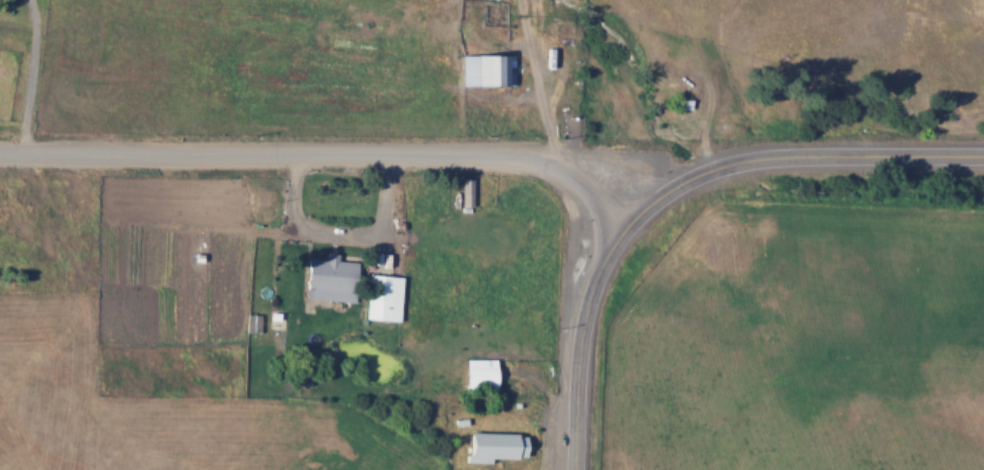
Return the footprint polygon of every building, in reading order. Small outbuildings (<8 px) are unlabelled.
[(461,87),(514,87),(514,55),(461,55),(461,87)] [(462,204),(472,204),(472,178),(462,178),(462,204)] [(357,261),(337,259),(337,252),(327,252),(327,258),(308,257),(305,295),(315,297),(316,289),(354,292),(357,261)] [(402,274),(367,273),(365,319),(400,320),(402,274)] [(496,358),(465,358),(465,394),(496,394),(496,358)] [(525,431),(468,432),(468,456),(477,456),(477,459),(525,459),(525,431)]
